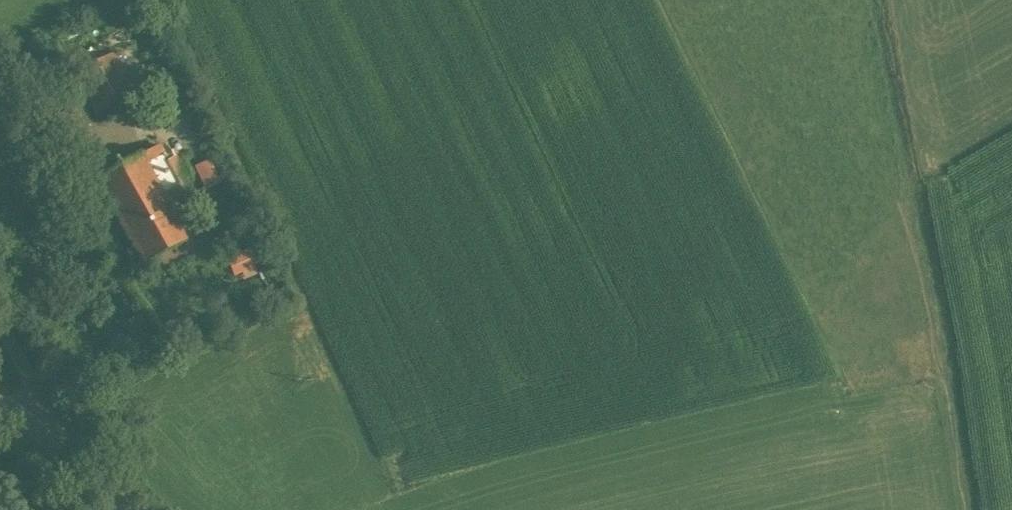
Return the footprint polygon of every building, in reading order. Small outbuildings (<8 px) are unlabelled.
[(115,55),(75,76),(100,121),(140,100),(115,55)] [(157,146),(98,180),(145,262),(185,239),(165,204),(184,193),(157,146)] [(197,164),(208,188),(224,180),(213,156),(197,164)] [(231,252),(235,271),(257,266),(253,248),(231,252)]
